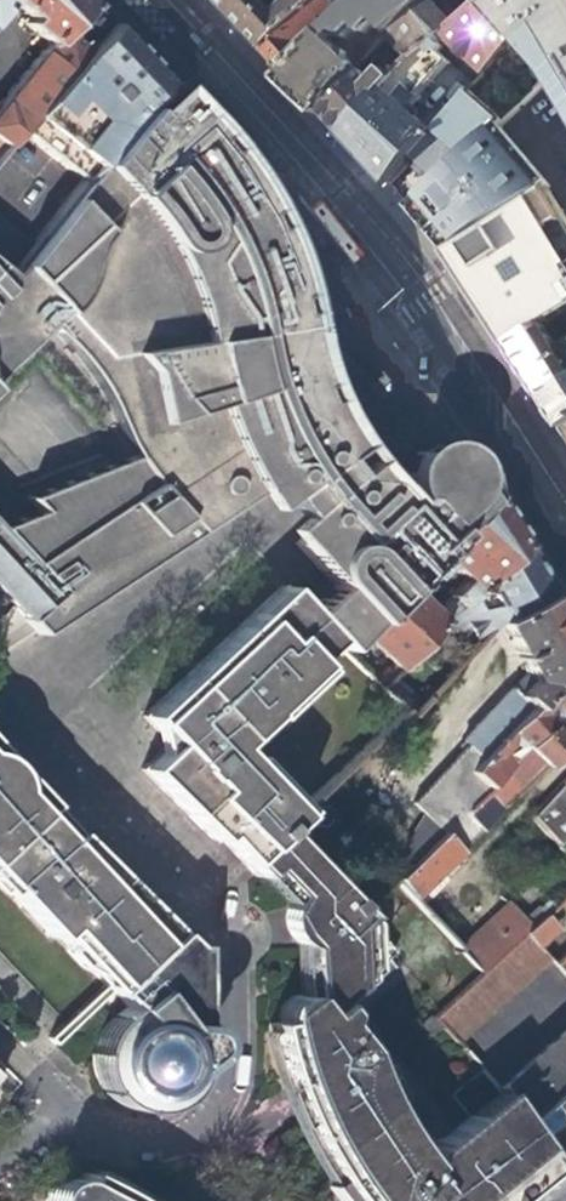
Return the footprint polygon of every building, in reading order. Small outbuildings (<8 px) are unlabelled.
[(13,3),(12,0),(0,0),(0,16),(13,3)] [(13,3),(32,19),(27,26),(53,50),(67,34),(90,7),(84,0),(12,0),(13,3)] [(215,0),(230,17),(239,26),(265,54),(330,1),(331,0),(215,0)] [(395,41),(427,10),(418,0),(370,0),(360,8),(359,8),(308,54),(285,75),(277,82),(300,102),(317,118),(322,113),(365,72),(339,45),(341,42),(356,41),(368,30),(387,49),(395,41)] [(427,10),(395,41),(407,55),(378,84),(365,72),(322,113),(344,137),(452,37),(458,31),(461,29),(435,1),(436,0),(418,0),(427,10)] [(485,7),(520,51),(548,85),(565,115),(565,0),(492,0),(485,7)] [(335,6),(330,1),(265,54),(269,58),(275,64),(281,70),(283,72),(285,75),(308,54),(304,49),(339,17),(335,6)] [(485,7),(461,29),(458,31),(494,76),(520,51),(485,7)] [(83,181),(163,84),(159,80),(155,75),(132,51),(129,48),(108,25),(94,43),(86,53),(74,69),(24,133),(83,181)] [(75,42),(67,34),(53,50),(74,69),(86,53),(75,42)] [(458,43),(452,37),(344,137),(365,160),(392,189),(414,161),(438,130),(415,105),(462,60),(452,49),(458,43)] [(11,149),(24,133),(74,69),(53,50),(4,112),(0,109),(0,140),(11,149)] [(43,331),(60,344),(67,349),(83,367),(93,383),(102,407),(110,424),(129,460),(23,502),(39,512),(0,528),(0,533),(56,593),(25,623),(40,638),(338,434),(323,413),(348,390),(352,396),(364,391),(333,356),(305,325),(284,331),(279,304),(276,291),(268,267),(202,322),(169,291),(161,299),(133,274),(223,177),(205,153),(191,138),(203,127),(163,84),(83,181),(7,275),(0,283),(0,370),(43,331)] [(480,90),(438,130),(414,161),(424,172),(436,185),(499,129),(520,110),(515,103),(497,111),(480,90)] [(499,129),(436,185),(410,209),(429,232),(451,258),(549,194),(553,192),(499,129)] [(83,181),(24,133),(11,149),(0,163),(0,269),(7,275),(83,181)] [(11,149),(0,140),(0,163),(11,149)] [(242,207),(223,177),(133,274),(161,299),(169,291),(244,212),(242,207)] [(549,194),(451,258),(491,320),(510,350),(544,329),(565,315),(565,223),(549,194)] [(257,236),(244,212),(169,291),(202,322),(268,267),(266,261),(257,236)] [(544,329),(510,350),(524,372),(543,401),(565,388),(565,351),(560,355),(544,329)] [(543,401),(552,415),(562,431),(565,429),(565,388),(543,401)] [(441,444),(435,443),(426,445),(420,448),(415,452),(410,458),(408,462),(406,469),(407,479),(442,444),(441,444)] [(444,445),(442,444),(407,479),(408,484),(410,489),(416,496),(405,507),(392,493),(358,526),(384,553),(470,470),(467,466),(461,458),(460,455),(454,449),(449,446),(444,445)] [(470,470),(384,553),(410,580),(420,569),(489,499),(481,486),(470,470)] [(372,472),(337,504),(358,526),(392,493),(372,472)] [(495,508),(489,499),(420,569),(429,579),(444,564),(460,582),(446,596),(458,608),(467,598),(520,545),(512,534),(495,508)] [(303,611),(342,650),(358,633),(410,580),(384,553),(358,526),(337,504),(294,545),(330,588),(303,611)] [(25,623),(56,593),(0,533),(0,596),(25,623)] [(491,631),(500,626),(549,597),(535,571),(520,545),(467,598),(458,608),(442,624),(447,634),(467,634),(474,647),(491,631)] [(442,624),(458,608),(446,596),(432,610),(415,593),(429,579),(420,569),(410,580),(358,633),(395,671),(442,624)] [(379,687),(342,650),(303,611),(277,585),(143,719),(167,745),(140,772),(200,832),(211,842),(217,836),(245,865),(281,829),(402,711),(379,687)] [(443,836),(462,851),(481,832),(471,820),(468,812),(492,789),(473,769),(543,697),(565,679),(565,626),(549,597),(500,626),(528,675),(531,682),(516,697),(511,692),(510,691),(461,742),(467,749),(412,805),(443,836)] [(528,675),(511,692),(516,697),(531,682),(528,675)] [(379,687),(402,711),(406,714),(417,704),(389,676),(379,687)] [(565,720),(565,679),(543,697),(473,769),(492,789),(523,759),(555,727),(564,721),(565,720)] [(565,751),(565,724),(564,721),(555,727),(523,759),(539,775),(562,754),(565,751)] [(174,934),(71,834),(70,835),(62,843),(37,817),(45,808),(36,799),(0,761),(0,891),(50,940),(53,936),(104,987),(57,1033),(65,1041),(113,995),(174,934)] [(561,787),(532,821),(544,834),(565,811),(565,783),(561,787)] [(62,843),(70,835),(46,810),(45,808),(37,817),(62,843)] [(544,834),(550,842),(556,848),(565,839),(565,811),(544,834)] [(362,914),(281,829),(246,867),(255,879),(266,872),(298,906),(295,911),(294,922),(295,925),(297,928),(303,934),(304,946),(306,997),(292,999),(284,1004),(278,1012),(277,1016),(277,1021),(269,1027),(305,1011),(335,1001),(391,953),(362,914)] [(464,853),(462,851),(443,836),(396,882),(413,901),(464,853)] [(538,912),(544,918),(553,909),(548,903),(538,912)] [(459,950),(482,974),(525,935),(530,930),(508,906),(459,950)] [(557,932),(544,918),(530,930),(525,935),(538,949),(557,932)] [(189,949),(174,934),(113,995),(126,1009),(112,1024),(100,1041),(96,1050),(95,1061),(95,1066),(96,1074),(100,1084),(107,1095),(112,1101),(124,1108),(136,1112),(146,1113),(159,1111),(172,1107),(178,1103),(187,1094),(194,1083),(197,1077),(196,1054),(203,1048),(196,1040),(197,1007),(196,1002),(188,985),(197,976),(196,947),(189,949)] [(547,960),(538,949),(525,935),(482,974),(442,1009),(434,1017),(440,1024),(455,1041),(547,960)] [(552,966),(565,981),(565,954),(552,966)] [(305,1011),(269,1027),(308,1136),(374,1096),(367,1074),(358,1047),(336,1020),(337,1009),(335,1001),(305,1011)] [(427,1036),(440,1024),(434,1017),(429,1013),(416,1025),(427,1036)] [(520,1117),(553,1089),(565,1078),(565,1024),(495,1084),(503,1095),(520,1117)] [(65,1041),(57,1033),(47,1044),(55,1052),(65,1041)] [(553,1089),(565,1106),(565,1078),(553,1089)] [(520,1117),(549,1156),(551,1158),(565,1145),(565,1106),(553,1089),(520,1117)] [(534,1171),(551,1158),(549,1156),(520,1117),(503,1095),(488,1106),(466,1123),(517,1186),(534,1171)] [(374,1096),(308,1136),(340,1189),(346,1184),(359,1200),(430,1200),(417,1182),(375,1129),(388,1117),(374,1096)] [(469,1198),(473,1194),(431,1141),(431,1140),(412,1154),(402,1141),(388,1117),(375,1129),(417,1182),(430,1200),(472,1200),(469,1198)] [(472,1200),(497,1200),(499,1199),(517,1186),(466,1123),(439,1144),(434,1138),(431,1140),(431,1141),(473,1194),(469,1198),(472,1200)] [(85,1175),(78,1181),(72,1180),(64,1180),(59,1182),(54,1185),(50,1191),(48,1199),(48,1200),(132,1200),(85,1175)]
